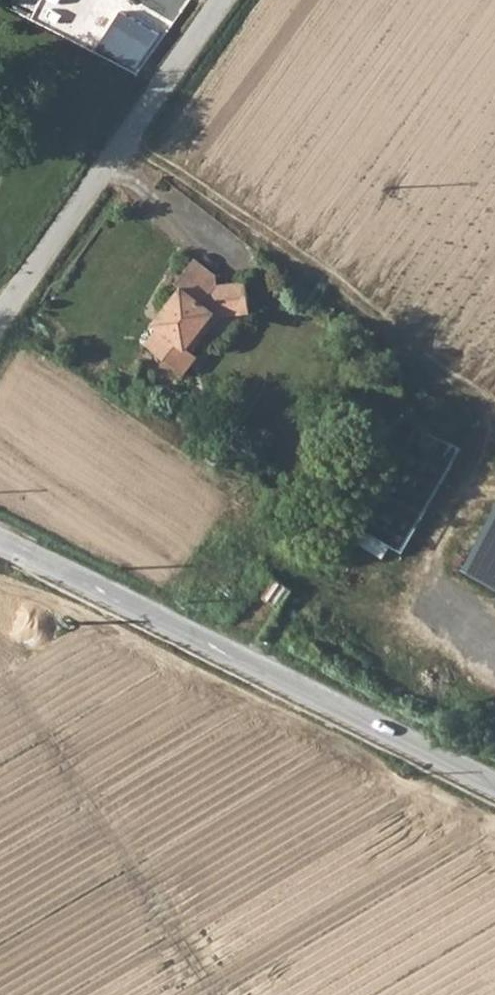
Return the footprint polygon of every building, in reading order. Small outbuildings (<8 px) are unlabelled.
[(125,10),(103,46),(141,69),(163,33),(125,10)] [(218,285),(216,275),(195,259),(176,283),(182,287),(154,324),(159,328),(146,344),(184,373),(198,356),(193,352),(221,315),(250,312),(246,282),(218,285)] [(400,553),(459,450),(412,424),(352,530),(360,534),(354,544),(382,560),(389,547),(400,553)] [(459,571),(494,591),(494,506),(459,571)]
